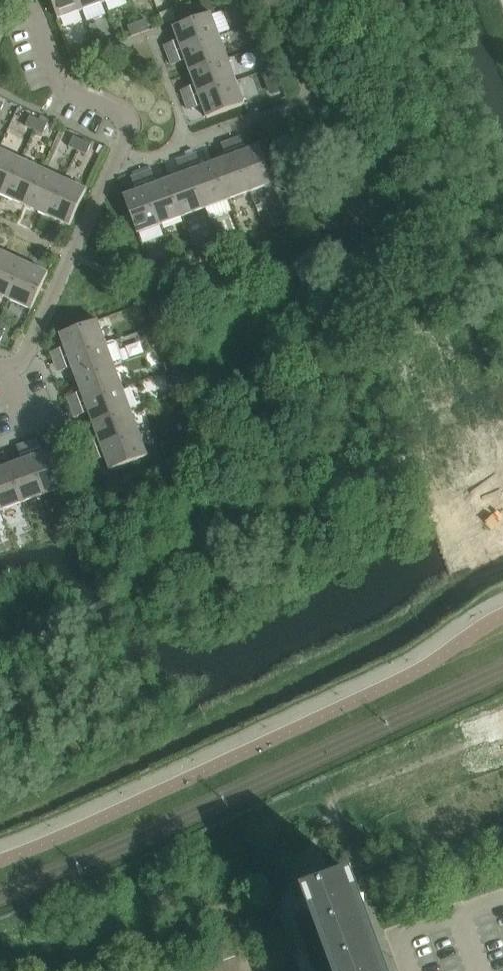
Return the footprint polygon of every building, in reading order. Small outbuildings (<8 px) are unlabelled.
[(82,12),(78,0),(52,0),(59,20),(82,12)] [(82,12),(104,4),(103,0),(78,0),(82,12)] [(192,3),(183,6),(187,17),(196,13),(192,3)] [(183,6),(174,10),(178,20),(187,17),(183,6)] [(166,46),(169,56),(220,37),(212,14),(174,28),(179,41),(166,46)] [(147,19),(138,23),(142,33),(151,30),(147,19)] [(138,23),(129,26),(133,37),(142,33),(138,23)] [(102,36),(93,39),(97,50),(106,47),(102,36)] [(229,59),(220,37),(169,56),(173,66),(187,61),(191,74),(229,59)] [(93,39),(84,43),(87,53),(97,50),(93,39)] [(182,91),(186,101),(237,81),(229,59),(191,74),(196,86),(182,91)] [(245,105),(237,81),(186,101),(189,111),(204,106),(208,118),(245,105)] [(30,116),(26,126),(35,130),(39,120),(30,116)] [(39,120),(35,130),(44,135),(48,125),(39,120)] [(74,137),(69,147),(78,151),(83,141),(74,137)] [(243,137),(232,141),(251,192),(274,184),(260,146),(248,151),(243,137)] [(83,141),(78,151),(87,155),(92,145),(83,141)] [(215,163),(229,201),(251,192),(232,141),(223,144),(228,158),(215,163)] [(0,150),(0,194),(5,197),(22,160),(0,150)] [(198,154),(187,158),(206,209),(229,201),(215,163),(203,167),(198,154)] [(183,175),(169,180),(183,217),(206,209),(187,158),(178,161),(183,175)] [(43,169),(22,160),(5,197),(26,206),(43,169)] [(26,206),(48,216),(65,179),(43,169),(26,206)] [(153,170),(142,175),(161,226),(183,217),(169,180),(158,184),(153,170)] [(138,234),(161,226),(142,175),(132,178),(137,192),(124,197),(138,234)] [(87,190),(65,179),(48,216),(70,227),(87,190)] [(10,300),(26,263),(5,254),(0,264),(0,295),(10,300)] [(48,273),(26,263),(10,300),(31,309),(48,273)] [(56,363),(107,344),(98,321),(61,335),(66,347),(52,353),(56,363)] [(73,368),(78,380),(115,366),(122,364),(123,360),(117,343),(113,342),(107,344),(56,363),(60,373),(73,368)] [(72,407),(123,388),(115,366),(78,380),(83,392),(69,397),(72,407)] [(90,412),(95,425),(132,411),(123,388),(72,407),(76,417),(90,412)] [(89,452),(140,433),(132,411),(95,425),(99,437),(85,443),(89,452)] [(149,456),(140,433),(89,452),(93,462),(106,457),(111,470),(149,456)] [(27,443),(47,494),(70,486),(56,448),(42,453),(37,440),(27,443)] [(25,503),(47,494),(27,443),(17,447),(22,461),(11,465),(25,503)] [(2,511),(25,503),(11,465),(0,469),(0,505),(2,511)] [(352,877),(306,894),(335,970),(387,970),(352,877)]
